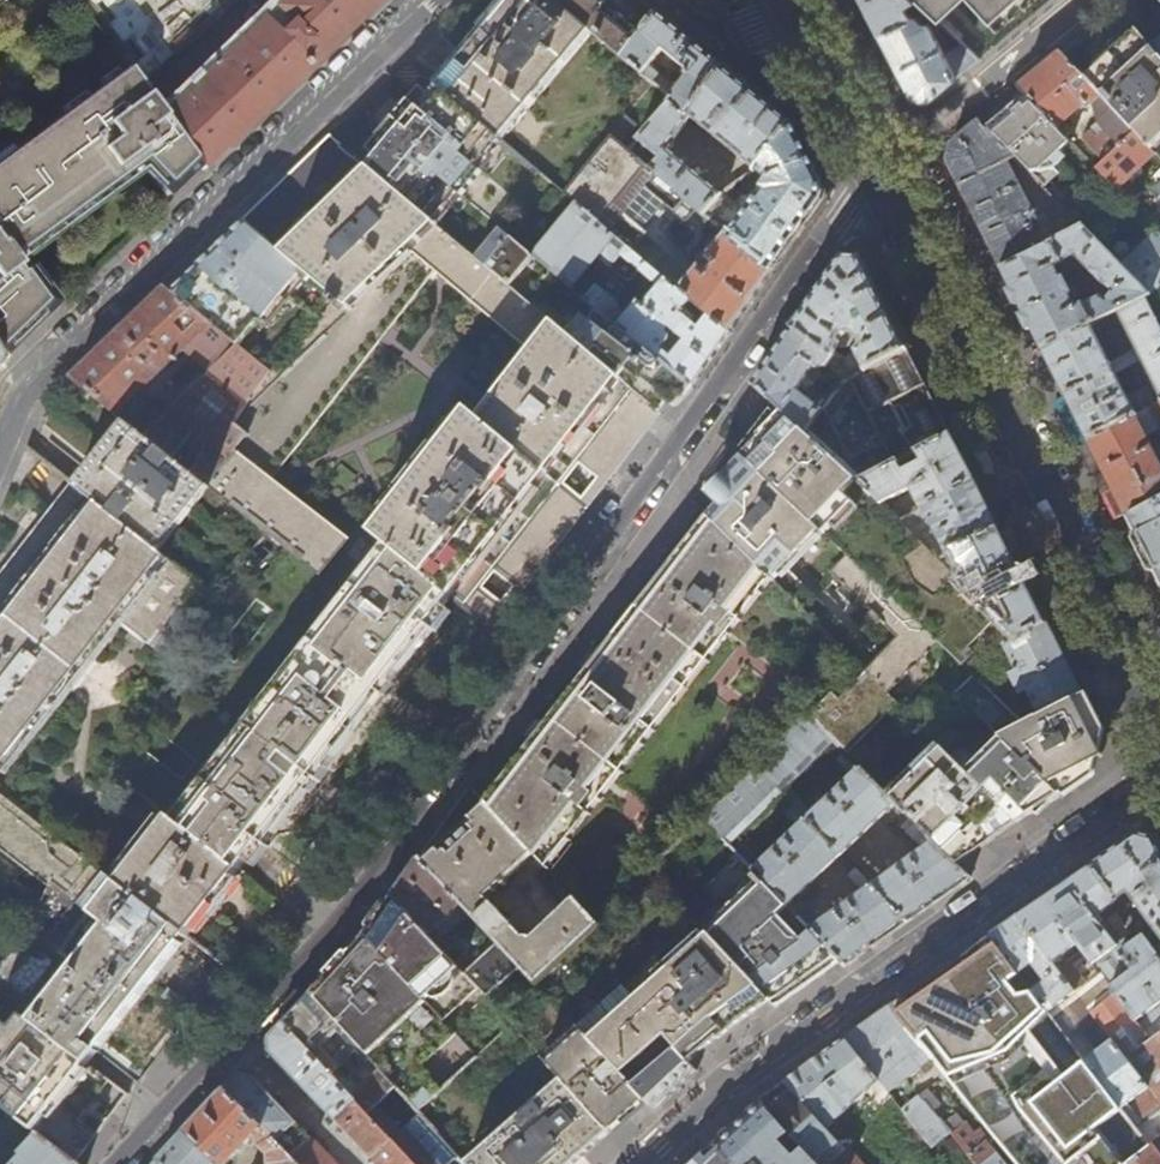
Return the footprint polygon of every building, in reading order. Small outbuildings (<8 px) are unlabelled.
[(129,71),(160,52),(127,0),(97,0),(88,6),(129,71)] [(199,167),(203,172),(372,8),(380,0),(282,0),(162,115),(199,167)] [(594,31),(558,0),(514,0),(440,87),(443,90),(499,136),(503,140),(594,31)] [(594,31),(624,56),(646,27),(613,0),(558,0),(594,31)] [(869,9),(881,33),(913,16),(907,3),(913,0),(864,0),(869,9)] [(919,0),(913,0),(907,3),(913,16),(916,15),(928,9),(919,0)] [(928,9),(938,18),(960,0),(919,0),(928,9)] [(999,27),(1015,13),(1032,0),(973,0),(999,27)] [(672,98),(628,151),(655,174),(677,192),(700,211),(703,214),(721,194),(729,189),(755,170),(793,123),(785,116),(718,63),(690,40),(657,13),(646,27),(624,56),(672,98)] [(913,16),(881,33),(893,56),(913,95),(930,99),(943,88),(980,58),(965,44),(946,54),(930,23),(926,24),(916,15),(913,16)] [(1086,80),(1151,151),(1159,143),(1159,56),(1153,49),(1138,32),(1086,80)] [(1151,151),(1086,80),(1061,53),(1040,70),(1019,88),(1027,95),(1066,137),(1074,130),(1065,121),(1083,105),(1088,109),(1094,103),(1098,122),(1104,127),(1102,134),(1097,138),(1090,131),(1083,137),(1104,162),(1097,169),(1117,190),(1149,160),(1159,172),(1153,178),(1159,185),(1155,190),(1159,195),(1159,160),(1151,151)] [(199,167),(162,115),(129,70),(0,162),(0,357),(49,309),(22,272),(19,274),(15,269),(19,267),(12,257),(39,238),(144,161),(173,191),(199,167)] [(499,136),(443,90),(435,99),(423,113),(417,120),(473,165),(473,166),(499,136)] [(423,113),(435,99),(428,93),(416,107),(423,113)] [(1072,143),(1066,137),(1027,95),(987,129),(1015,158),(1043,188),(1058,174),(1053,168),(1066,156),(1062,151),(1072,143)] [(397,144),(417,120),(423,113),(416,107),(385,143),(392,150),(397,144)] [(621,145),(637,125),(626,116),(610,136),(611,137),(621,145)] [(473,165),(417,120),(397,144),(404,151),(394,163),(408,174),(395,189),(429,217),(452,190),(452,189),(473,165)] [(1009,161),(1015,158),(987,129),(979,121),(952,143),(950,144),(946,162),(987,241),(1001,270),(1061,240),(1053,223),(1043,227),(1009,161)] [(823,201),(824,183),(815,165),(793,123),(755,170),(768,182),(755,200),(751,196),(741,198),(729,189),(721,194),(703,214),(721,230),(773,273),(803,230),(823,201)] [(620,216),(655,174),(628,151),(621,145),(611,137),(563,192),(577,203),(632,250),(646,234),(628,219),(626,221),(620,216)] [(660,411),(429,217),(395,189),(373,171),(333,139),(313,157),(245,223),(330,294),(331,292),(351,309),(246,409),(235,424),(247,434),(204,484),(206,485),(267,535),(321,577),(350,541),(273,479),(434,271),(532,348),(479,415),(468,407),(371,532),(451,596),(492,627),(525,584),(573,523),(610,475),(638,439),(660,411)] [(380,163),(392,150),(385,143),(373,157),(380,163)] [(408,174),(394,163),(404,151),(397,144),(392,150),(380,163),(373,171),(395,189),(408,174)] [(457,194),(478,170),(473,166),(473,165),(452,189),(452,190),(457,194)] [(700,211),(677,192),(666,205),(688,224),(700,211)] [(624,287),(606,271),(589,290),(584,287),(579,293),(691,389),(709,363),(730,333),(702,310),(699,315),(704,320),(698,327),(694,324),(697,318),(691,313),(697,305),(674,286),(632,250),(577,203),(534,256),(572,287),(598,256),(628,282),(638,270),(659,287),(644,304),(639,301),(632,309),(625,313),(622,310),(618,299),(616,297),(624,287)] [(330,294),(245,223),(210,257),(173,292),(235,342),(255,318),(258,320),(282,290),(313,315),(330,294)] [(1042,349),(1149,295),(1118,264),(1083,229),(1061,240),(1001,270),(1021,309),(1042,349)] [(773,273),(721,230),(674,286),(697,305),(702,310),(730,333),(752,303),(773,273)] [(1159,285),(1159,235),(1156,231),(1118,264),(1149,295),(1159,285)] [(880,295),(861,257),(843,256),(816,294),(791,329),(836,357),(837,354),(840,338),(842,335),(847,331),(852,331),(857,333),(860,336),(860,339),(860,344),(860,347),(856,351),(864,368),(908,349),(880,295)] [(235,342),(173,292),(167,288),(129,325),(73,379),(131,425),(204,484),(247,434),(235,424),(246,409),(254,397),(251,395),(270,370),(235,342)] [(1149,295),(1042,349),(1047,360),(1088,440),(1159,404),(1159,307),(1149,295)] [(829,368),(836,357),(791,329),(772,357),(753,384),(782,412),(805,433),(836,387),(827,381),(813,402),(796,389),(799,385),(804,388),(808,384),(811,384),(818,375),(819,369),(829,368)] [(917,366),(908,349),(864,368),(846,377),(841,379),(836,387),(805,433),(858,484),(879,472),(867,450),(849,460),(829,420),(854,385),(895,464),(950,433),(917,366)] [(1088,440),(1107,479),(1125,515),(1159,498),(1159,466),(1146,437),(1159,430),(1159,404),(1088,440)] [(858,484),(805,433),(782,412),(767,426),(757,436),(759,438),(742,456),(821,529),(847,554),(911,613),(950,572),(938,560),(927,550),(911,534),(897,521),(880,505),(858,484)] [(206,485),(204,484),(131,425),(96,467),(79,488),(155,549),(206,485)] [(963,458),(950,433),(895,464),(879,472),(858,484),(880,505),(912,490),(923,508),(975,481),(963,458)] [(821,529),(742,456),(707,496),(719,508),(710,519),(711,520),(766,574),(772,579),(821,529)] [(995,521),(975,481),(923,508),(942,542),(927,550),(938,560),(952,552),(999,528),(995,521)] [(155,549),(79,488),(74,484),(0,579),(0,775),(114,628),(112,627),(118,619),(150,644),(196,587),(199,583),(155,549)] [(1125,515),(1128,519),(1159,583),(1159,498),(1125,515)] [(920,529),(907,516),(897,521),(911,534),(920,529)] [(542,863),(766,574),(711,520),(710,519),(488,804),(533,854),(542,863)] [(197,764),(184,782),(131,741),(111,770),(169,815),(237,869),(239,870),(291,804),(319,767),(350,727),(406,654),(451,596),(371,532),(363,525),(350,541),(321,577),(267,535),(211,601),(196,587),(150,644),(183,669),(144,723),(197,764)] [(1019,567),(999,528),(952,552),(959,564),(965,566),(971,580),(962,583),(984,604),(995,597),(1002,610),(995,614),(1019,636),(1047,622),(1019,567)] [(940,641),(911,613),(847,554),(830,572),(897,637),(864,671),(867,673),(888,693),(940,641)] [(1079,685),(1047,622),(1019,636),(995,614),(984,604),(962,583),(950,572),(911,613),(940,641),(975,675),(956,694),(1005,742),(1028,765),(1059,796),(1090,774),(1100,727),(1084,696),(1079,685)] [(994,798),(971,775),(939,744),(902,780),(878,755),(914,719),(888,693),(867,673),(840,701),(830,691),(808,713),(835,740),(845,751),(896,802),(917,823),(957,865),(968,858),(990,842),(1018,823),(994,798)] [(783,793),(835,740),(808,713),(755,765),(783,793)] [(994,798),(1028,765),(1005,742),(971,775),(994,798)] [(896,802),(845,751),(838,758),(854,774),(809,819),(842,854),(896,802)] [(783,793),(755,765),(704,816),(730,844),(783,793)] [(1059,796),(1028,765),(994,798),(1018,823),(1026,817),(1035,812),(1059,796)] [(487,896),(533,854),(488,804),(487,804),(470,786),(445,821),(419,858),(475,917),(499,942),(521,966),(537,983),(599,925),(574,898),(532,936),(523,935),(487,896)] [(0,790),(0,850),(48,887),(30,925),(79,962),(34,1023),(88,1065),(168,959),(186,935),(117,881),(0,790)] [(789,906),(842,854),(809,819),(793,803),(785,810),(802,826),(755,871),(763,879),(789,906)] [(222,890),(237,869),(169,815),(117,881),(186,935),(222,890)] [(970,877),(957,865),(917,823),(908,831),(922,845),(923,851),(874,886),(909,921),(943,897),(970,877)] [(1092,866),(1117,900),(1128,892),(1159,935),(1159,847),(1155,838),(1138,833),(1114,850),(1092,866)] [(406,876),(391,896),(429,936),(434,930),(439,936),(457,921),(463,927),(475,917),(419,858),(406,876)] [(1092,866),(1078,875),(1058,890),(1035,906),(1018,917),(1097,1021),(1111,1040),(1159,1104),(1159,957),(1153,948),(1117,900),(1092,866)] [(882,941),(909,921),(874,886),(857,869),(851,876),(867,891),(811,930),(840,961),(845,966),(882,941)] [(840,961),(811,930),(789,906),(763,879),(726,913),(712,898),(693,916),(708,933),(771,999),(777,1005),(783,1001),(832,966),(840,961)] [(429,936),(391,896),(376,918),(365,933),(396,967),(416,949),(434,968),(443,962),(448,967),(453,962),(429,936)] [(1046,982),(1033,992),(1049,1013),(1050,1014),(1070,1041),(1097,1021),(1018,917),(1003,928),(991,937),(1019,974),(1034,964),(1046,982)] [(761,1007),(771,999),(708,933),(588,1039),(634,1088),(677,1049),(689,1063),(698,1055),(718,1036),(742,1019),(761,1007)] [(455,1032),(364,935),(335,966),(310,993),(361,1050),(379,1069),(396,1087),(418,1111),(442,1089),(419,1065),(455,1032)] [(991,937),(891,1007),(931,1056),(932,1057),(950,1080),(983,1066),(1061,1163),(1128,1163),(1129,1163),(1101,1128),(1124,1111),(1085,1060),(1065,1076),(1058,1081),(1014,1025),(1023,1018),(1032,1030),(1049,1013),(1033,992),(1019,974),(991,937)] [(486,998),(521,966),(499,942),(465,975),(486,998)] [(513,1026),(486,998),(465,975),(460,970),(443,987),(453,998),(438,1011),(479,1056),(513,1026)] [(296,1009),(283,1022),(346,1090),(352,1084),(341,1072),(344,1069),(336,1061),(348,1050),(354,1057),(361,1050),(310,993),(296,1009)] [(0,998),(0,1038),(9,1025),(16,1030),(25,1017),(0,998)] [(870,1022),(846,1039),(889,1092),(904,1080),(919,1068),(923,1073),(930,1067),(926,1062),(932,1057),(931,1056),(891,1007),(870,1022)] [(1041,1023),(1050,1014),(1049,1013),(1032,1030),(1023,1018),(1014,1025),(1058,1081),(1065,1076),(1031,1033),(1036,1028),(1070,1070),(1079,1063),(1045,1020),(1041,1023)] [(88,1065),(34,1023),(25,1017),(16,1030),(9,1025),(0,1038),(0,1106),(39,1136),(75,1163),(85,1150),(97,1135),(78,1121),(109,1080),(88,1065)] [(346,1090),(283,1022),(270,1037),(271,1051),(303,1086),(335,1119),(357,1102),(351,1095),(346,1090)] [(547,1063),(561,1079),(610,1132),(638,1108),(647,1101),(634,1088),(588,1039),(582,1032),(547,1063)] [(807,1066),(786,1081),(829,1128),(872,1087),(882,1100),(890,1093),(889,1092),(846,1039),(828,1051),(807,1066)] [(1085,1060),(1124,1111),(1151,1146),(1159,1138),(1159,1104),(1111,1040),(1085,1060)] [(697,1071),(689,1063),(677,1049),(634,1088),(647,1101),(655,1110),(662,1104),(697,1071)] [(379,1069),(351,1095),(357,1102),(367,1112),(396,1087),(379,1069)] [(252,1075),(238,1072),(225,1087),(300,1163),(338,1163),(330,1156),(286,1110),(252,1075)] [(610,1132),(561,1079),(466,1163),(467,1163),(574,1163),(576,1162),(610,1132)] [(917,1096),(904,1080),(889,1092),(890,1093),(903,1109),(917,1096)] [(759,1099),(763,1103),(818,1163),(862,1163),(829,1128),(786,1081),(773,1090),(759,1099)] [(225,1087),(204,1109),(186,1129),(221,1163),(228,1163),(255,1135),(259,1147),(266,1155),(267,1163),(300,1163),(225,1087)] [(418,1111),(396,1087),(367,1112),(393,1140),(415,1163),(467,1163),(466,1163),(418,1111)] [(936,1106),(924,1091),(919,1095),(932,1110),(936,1106)] [(903,1109),(932,1144),(950,1130),(951,1130),(943,1120),(941,1117),(939,1118),(932,1110),(919,1095),(917,1096),(903,1109)] [(393,1140),(367,1112),(357,1102),(335,1119),(346,1131),(372,1159),(393,1140)] [(763,1103),(747,1114),(729,1132),(719,1140),(741,1163),(818,1163),(763,1103)] [(972,1133),(954,1111),(943,1120),(951,1130),(950,1130),(969,1152),(977,1145),(970,1135),(972,1133)] [(979,1163),(1004,1163),(1006,1162),(978,1128),(972,1133),(970,1135),(977,1145),(969,1152),(979,1163)] [(186,1129),(170,1145),(158,1159),(162,1163),(221,1163),(186,1129)] [(75,1163),(39,1136),(21,1155),(23,1158),(17,1163),(75,1163)] [(1151,1146),(1129,1163),(1128,1163),(1159,1163),(1159,1138),(1151,1146)] [(393,1140),(372,1159),(377,1163),(415,1163),(393,1140)] [(719,1140),(706,1151),(702,1151),(688,1163),(741,1163),(719,1140)]
